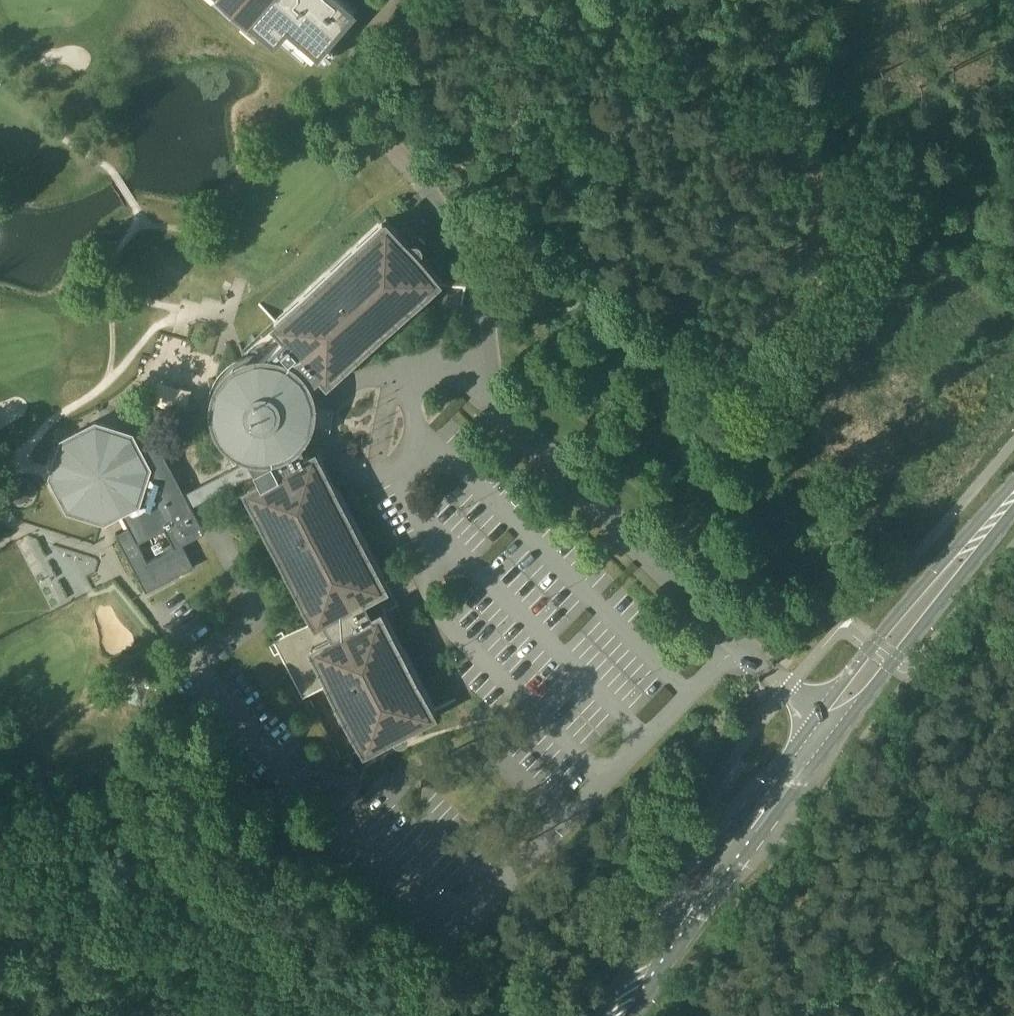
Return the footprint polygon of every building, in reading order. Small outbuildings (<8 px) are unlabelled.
[(248,17),(264,31),(276,42),(307,68),(320,53),(329,43),(333,46),(343,34),(339,30),(353,14),(355,12),(342,0),(229,0),(248,17)] [(419,127),(415,133),(423,140),(428,135),(419,127)] [(476,178),(468,187),(477,194),(485,186),(476,178)] [(222,383),(219,391),(216,408),(216,415),(222,432),(227,438),(240,449),(246,452),(250,460),(186,494),(158,441),(135,454),(128,440),(97,431),(69,445),(60,475),(75,504),(105,513),(118,506),(131,530),(119,536),(117,532),(116,533),(147,591),(196,566),(195,565),(192,566),(181,545),(206,532),(191,505),(256,471),(262,484),(245,492),(313,622),(285,636),(283,632),(272,637),(275,642),(273,642),(274,644),(270,646),(275,657),(280,654),(303,699),(328,686),(364,754),(395,738),(397,741),(401,742),(405,741),(407,739),(408,735),(408,732),(438,715),(385,613),(399,606),(388,583),(320,453),(310,459),(299,439),(306,431),(309,424),(310,422),(316,423),(318,410),(312,408),(312,407),(312,399),(308,389),(324,374),(332,383),(440,284),(417,258),(421,254),(423,251),(423,248),(421,244),(418,242),(414,242),(411,244),(407,248),(384,222),(276,321),(288,335),(262,359),(256,360),(239,366),(233,370),(222,383)]
